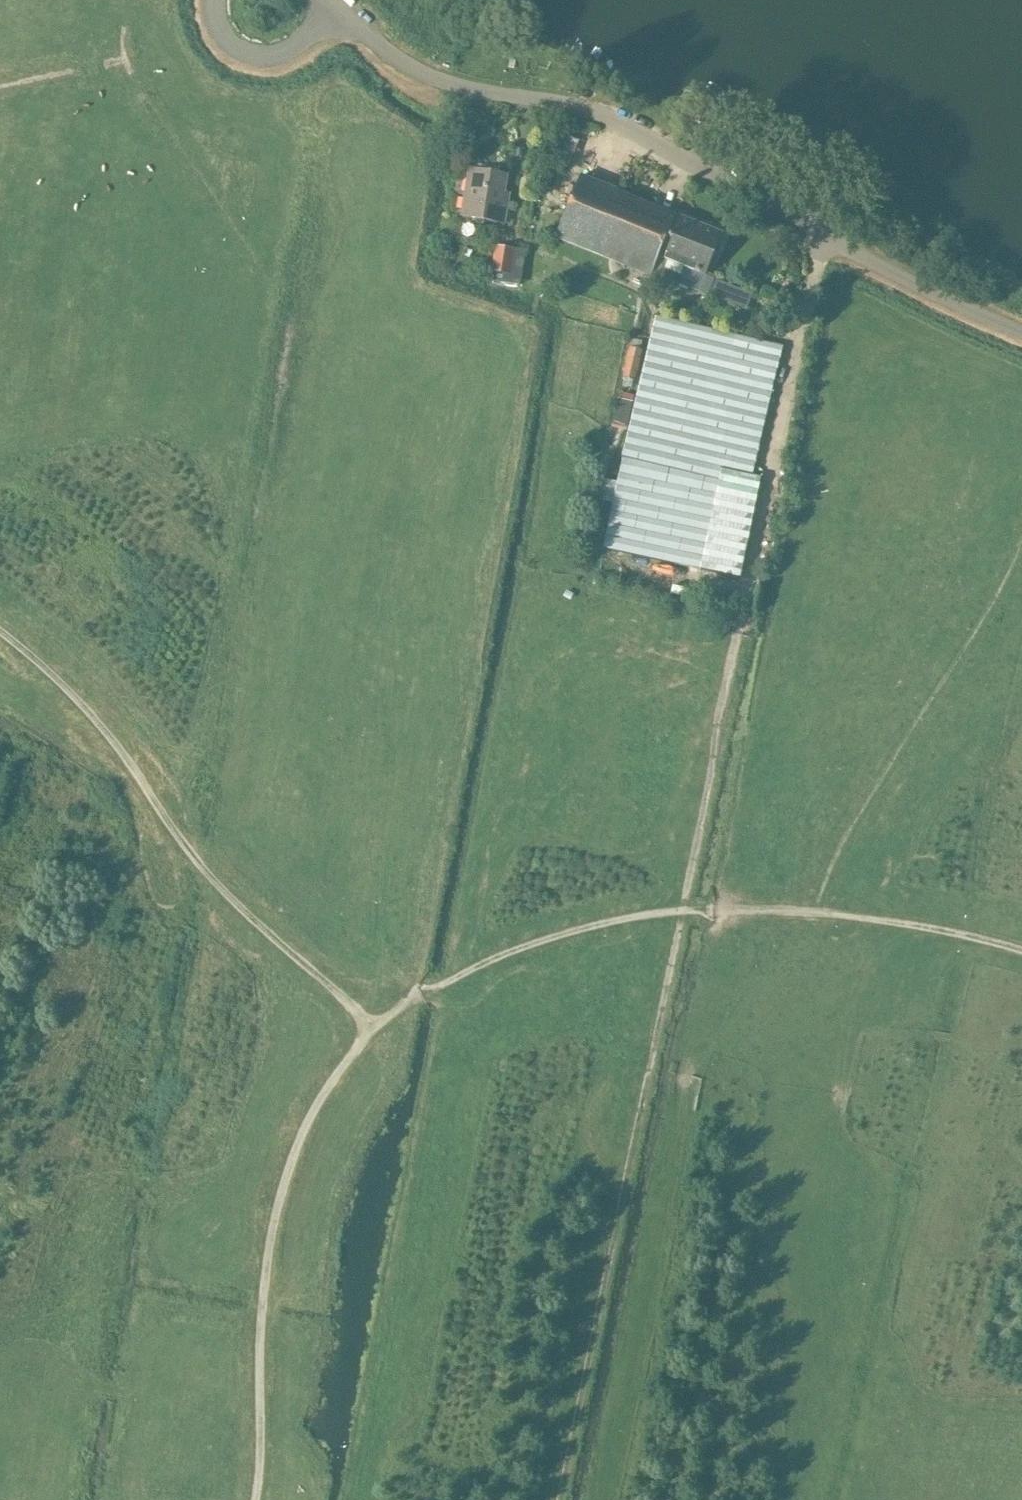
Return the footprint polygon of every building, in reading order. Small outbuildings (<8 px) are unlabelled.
[(499,203),(504,175),(468,168),(460,215),(501,223),(505,204),(499,203)] [(704,275),(721,234),(580,175),(555,237),(650,276),(653,268),(662,272),(667,260),(685,268),(679,283),(747,311),(754,296),(704,275)] [(520,286),(526,251),(496,247),(490,282),(520,286)] [(655,315),(605,547),(740,576),(761,476),(759,475),(754,473),(782,343),(655,315)] [(629,429),(634,400),(618,396),(613,425),(629,429)]
